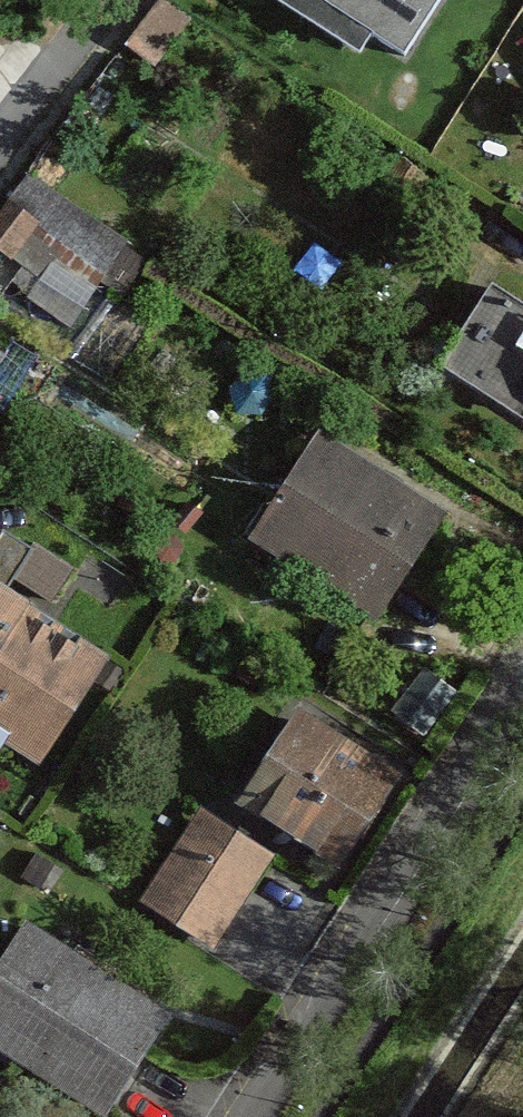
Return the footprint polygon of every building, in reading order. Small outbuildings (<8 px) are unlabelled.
[(404,55),(439,0),(275,0),(357,52),(369,33),(404,55)] [(89,303),(99,276),(129,287),(144,248),(61,218),(73,186),(19,167),(0,219),(0,270),(89,303)] [(489,285),(438,363),(521,416),(522,413),(522,307),(489,285)] [(321,432),(252,538),(374,617),(442,511),(321,432)] [(0,586),(0,738),(37,762),(107,655),(0,586)] [(297,709),(240,800),(339,862),(396,771),(297,709)] [(199,811),(143,898),(213,942),(268,855),(199,811)] [(28,924),(0,967),(0,1047),(103,1113),(107,1107),(127,1076),(145,1048),(167,1012),(28,924)]
